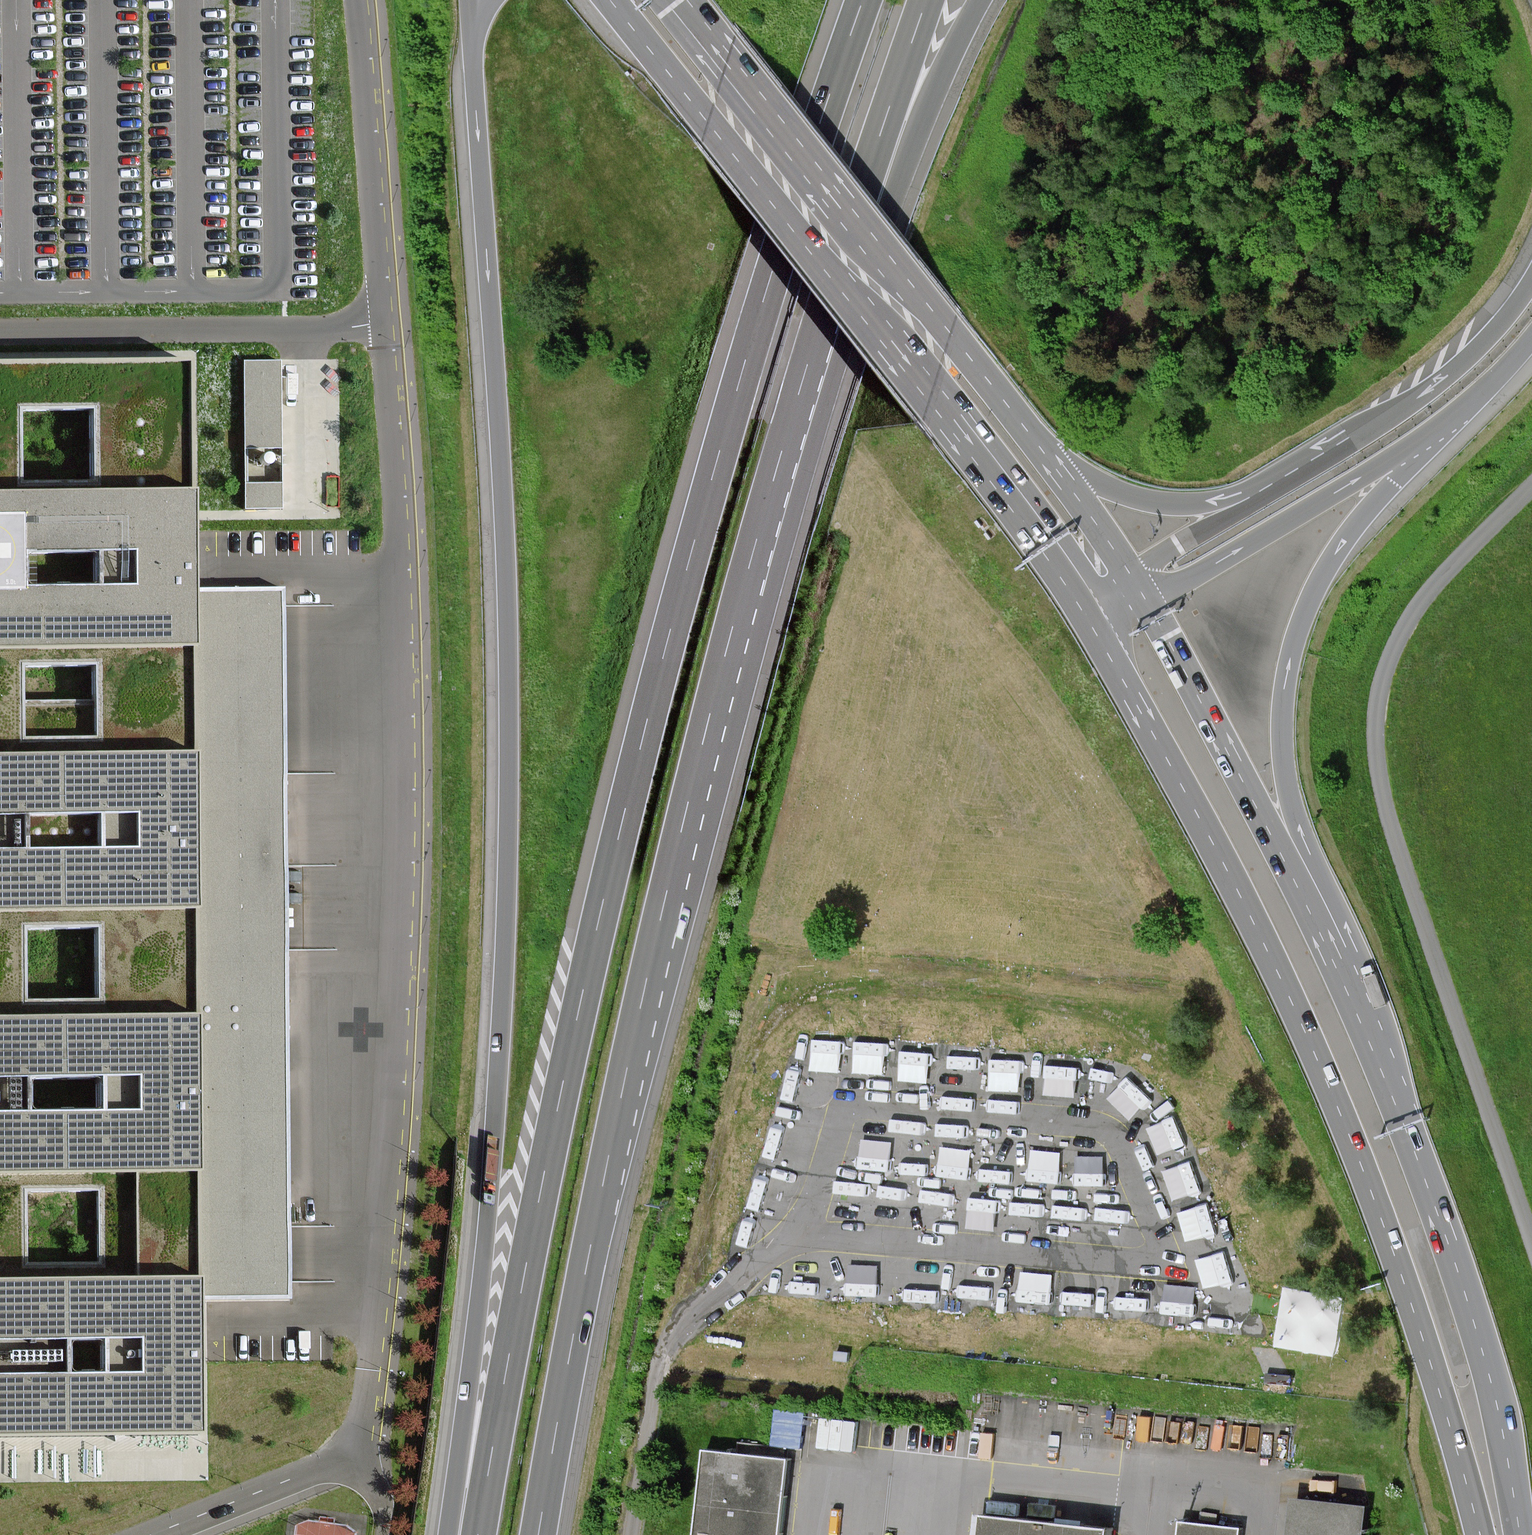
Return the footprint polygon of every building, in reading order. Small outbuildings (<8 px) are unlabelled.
[(243,355),(245,504),(283,504),(282,355),(243,355)] [(194,1432),(193,1298),(286,1298),(280,591),(188,592),(188,530),(186,364),(0,366),(0,1434),(194,1432)] [(931,1044),(929,1074),(962,1076),(964,1046),(931,1044)] [(974,1078),(1007,1083),(1011,1053),(979,1048),(974,1078)] [(799,1061),(791,1087),(817,1095),(826,1069),(799,1061)] [(1151,1137),(1177,1126),(1166,1099),(1139,1110),(1151,1137)] [(795,1159),(798,1132),(769,1129),(766,1156),(795,1159)] [(975,1161),(1004,1162),(1005,1132),(976,1131),(975,1161)] [(1036,1165),(1067,1170),(1072,1140),(1041,1135),(1036,1165)] [(908,1164),(939,1164),(939,1136),(908,1137),(908,1164)] [(1084,1184),(1113,1185),(1115,1154),(1086,1152),(1084,1184)] [(868,1195),(900,1198),(903,1168),(871,1165),(868,1195)] [(913,1176),(912,1206),(942,1207),(943,1177),(913,1176)] [(969,1177),(967,1208),(999,1210),(1001,1179),(969,1177)] [(1036,1184),(1035,1213),(1062,1214),(1063,1185),(1036,1184)] [(1182,1199),(1188,1227),(1217,1221),(1211,1193),(1182,1199)] [(1204,1262),(1213,1289),(1240,1281),(1232,1254),(1204,1262)] [(859,1289),(864,1262),(838,1257),(833,1284),(859,1289)] [(937,1292),(965,1293),(966,1266),(938,1265),(937,1292)] [(979,1294),(1007,1296),(1008,1269),(980,1267),(979,1294)] [(1032,1297),(1065,1298),(1066,1270),(1033,1269),(1032,1297)] [(1078,1271),(1077,1301),(1111,1302),(1112,1272),(1078,1271)] [(1123,1305),(1154,1306),(1155,1275),(1124,1274),(1123,1305)] [(1172,1281),(1169,1310),(1198,1313),(1201,1284),(1172,1281)] [(766,1448),(798,1450),(802,1414),(769,1411),(766,1448)] [(823,1413),(820,1442),(857,1446),(861,1417),(823,1413)] [(707,1450),(698,1534),(783,1534),(792,1459),(707,1450)] [(1291,1534),(1367,1534),(1371,1505),(1296,1496),(1291,1534)] [(985,1534),(1114,1534),(1115,1527),(988,1513),(985,1534)] [(1244,1529),(1183,1522),(1182,1534),(1243,1534),(1244,1529)]
